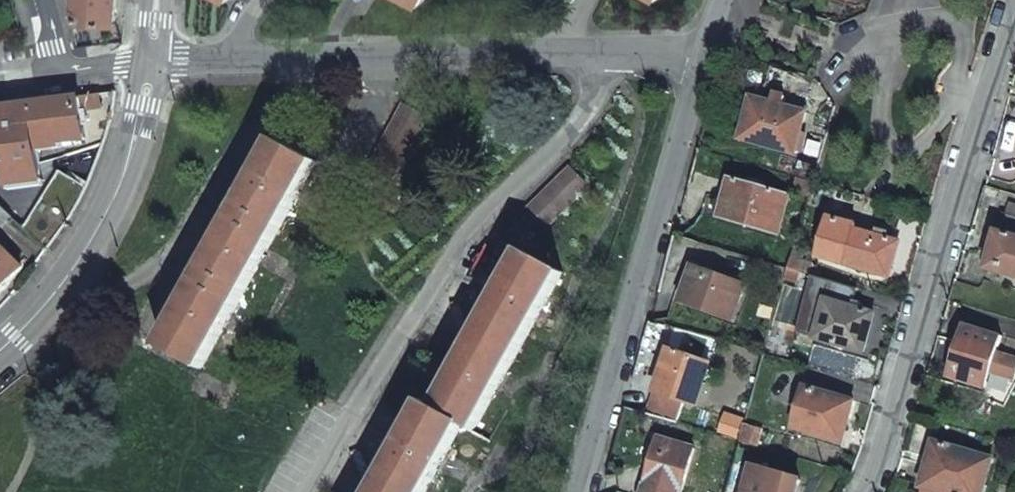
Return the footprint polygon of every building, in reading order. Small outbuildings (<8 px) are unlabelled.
[(79,17),(118,22),(120,0),(81,0),(79,17)] [(118,91),(34,103),(39,144),(88,139),(85,109),(115,106),(118,91)] [(755,98),(743,139),(797,153),(809,112),(755,98)] [(405,103),(365,173),(389,185),(428,116),(405,103)] [(17,186),(6,107),(0,108),(0,188),(17,186)] [(202,369),(319,162),(279,139),(163,348),(202,369)] [(570,163),(523,213),(543,231),(590,181),(570,163)] [(815,181),(800,176),(796,189),(811,193),(815,181)] [(733,178),(721,216),(778,233),(790,194),(733,178)] [(0,201),(0,227),(13,214),(0,201)] [(990,268),(1014,275),(1014,216),(1006,213),(990,268)] [(819,256),(846,264),(856,230),(858,225),(830,217),(819,256)] [(856,230),(846,264),(891,277),(900,243),(856,230)] [(25,266),(0,239),(0,290),(25,266)] [(524,342),(564,271),(526,248),(433,406),(465,424),(474,429),(524,342)] [(792,257),(789,267),(800,271),(803,260),(792,257)] [(789,267),(762,259),(757,275),(785,283),(786,278),(789,267)] [(694,266),(682,300),(734,318),(746,283),(694,266)] [(800,271),(789,267),(786,278),(797,281),(800,271)] [(840,282),(836,281),(819,339),(866,353),(877,313),(864,310),(866,303),(858,301),(862,289),(840,282)] [(951,376),(987,387),(992,371),(1014,378),(1014,357),(998,352),(1003,334),(966,323),(951,376)] [(711,361),(672,348),(649,413),(679,421),(686,400),(696,403),(711,361)] [(807,387),(795,427),(843,441),(854,400),(807,387)] [(433,479),(465,424),(433,406),(426,402),(374,491),(426,491),(433,479)] [(722,434),(737,439),(742,420),(727,416),(722,434)] [(761,443),(764,424),(745,421),(742,441),(761,443)] [(644,491),(683,491),(697,448),(661,437),(644,491)] [(922,487),(939,491),(982,491),(993,459),(936,442),(922,487)] [(801,480),(755,466),(748,491),(798,491),(801,480)]
